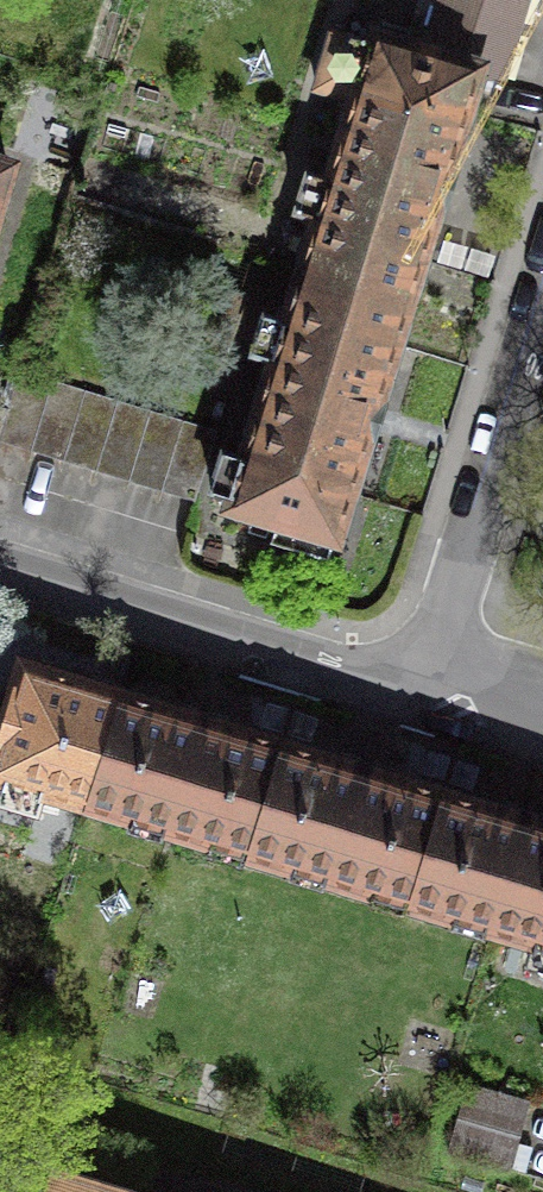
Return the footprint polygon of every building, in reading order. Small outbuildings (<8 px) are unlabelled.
[(303,270),(408,302),(440,197),(442,197),(445,186),(449,175),(447,175),(478,75),(502,77),(525,0),(436,0),(434,6),(439,8),(427,50),(376,34),(373,42),(334,30),(316,88),(356,100),(331,180),(309,173),(297,212),(319,218),(303,270)] [(9,166),(0,164),(0,195),(9,166)] [(408,302),(303,270),(287,322),(265,315),(253,354),(275,361),(246,457),(223,450),(210,490),(233,497),(231,505),(278,520),(271,542),(328,559),(331,552),(324,548),(327,537),(335,538),(368,429),(370,430),(374,419),(377,408),(375,408),(408,302)] [(0,440),(97,470),(194,500),(216,432),(21,372),(9,409),(0,440)] [(9,409),(0,406),(0,440),(9,409)] [(121,694),(101,688),(23,664),(0,739),(0,775),(6,777),(0,796),(0,800),(37,812),(44,789),(88,803),(121,694)] [(182,713),(121,694),(88,803),(168,827),(202,719),(182,713)] [(249,852),(283,744),(222,725),(202,719),(168,827),(249,852)] [(343,762),(283,744),(249,852),(330,877),(363,768),(343,762)] [(411,901),(444,793),(383,775),(363,768),(330,877),(411,901)] [(504,812),(444,793),(411,901),(491,926),(524,818),(504,812)] [(524,818),(491,926),(536,940),(529,963),(542,967),(542,824),(524,818)] [(468,1085),(449,1151),(509,1168),(519,1135),(528,1102),(468,1085)] [(55,1173),(49,1191),(116,1191),(55,1173)]
